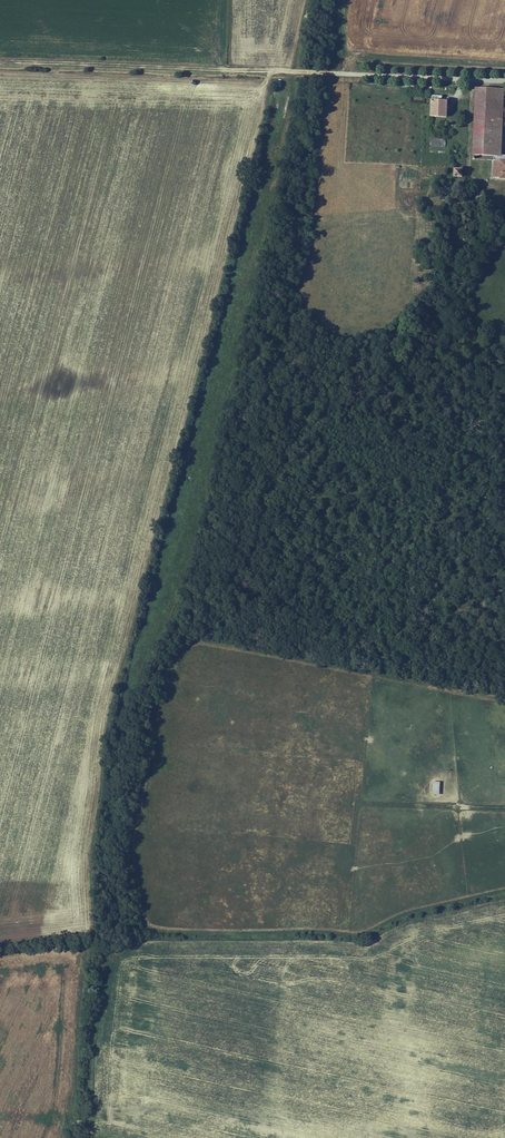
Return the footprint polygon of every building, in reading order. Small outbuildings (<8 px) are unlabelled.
[(504,89),(477,89),(474,154),(501,155),(504,89)] [(432,94),(432,116),(449,116),(449,100),(444,100),(444,94),(432,94)] [(431,138),(431,146),(445,147),(445,139),(431,138)] [(493,178),(504,179),(504,160),(494,159),(493,178)] [(453,168),(453,176),(462,177),(462,168),(453,168)]
